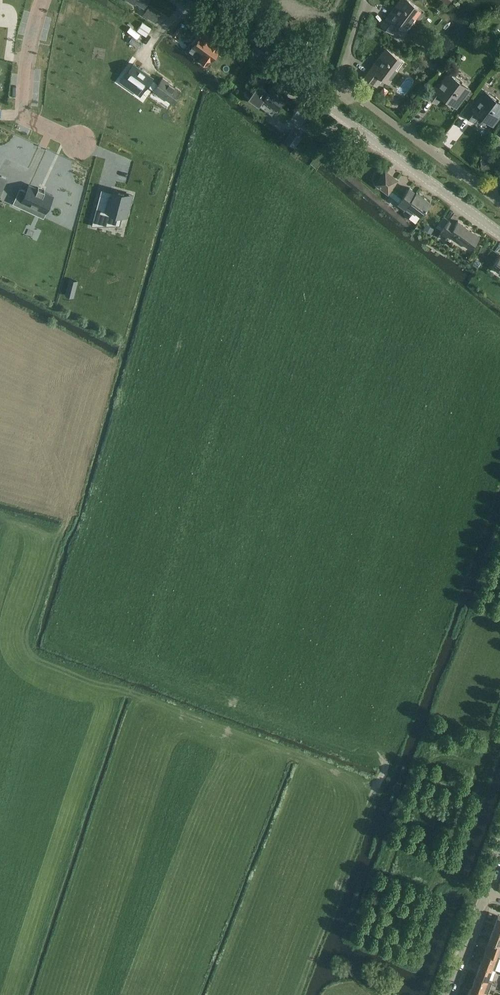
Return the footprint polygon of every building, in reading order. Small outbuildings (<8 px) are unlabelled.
[(409,27),(408,26),(414,17),(412,15),(418,7),(408,0),(399,0),(381,25),(394,35),(400,27),(405,31),(409,27)] [(155,21),(161,12),(149,5),(143,14),(155,21)] [(184,25),(174,35),(178,39),(188,29),(184,25)] [(202,34),(193,46),(203,53),(201,57),(208,62),(219,47),(202,34)] [(388,83),(392,78),(391,78),(397,69),(395,68),(401,60),(386,48),(364,77),(377,87),(383,79),(388,83)] [(133,64),(121,81),(140,95),(147,85),(172,103),(180,90),(163,77),(158,83),(152,79),(152,77),(133,64)] [(432,89),(427,96),(436,102),(441,96),(456,107),(463,97),(468,100),(473,92),(469,89),(470,88),(447,71),(438,83),(437,82),(432,89)] [(258,85),(249,98),(259,105),(272,114),(276,109),(284,97),(271,88),(269,92),(258,84),(258,85)] [(384,86),(380,92),(384,95),(388,90),(384,86)] [(484,89),(475,101),(474,101),(464,114),(472,121),(478,114),(492,125),(499,114),(499,101),(484,89)] [(301,125),(308,115),(298,108),(291,117),(301,125)] [(292,129),(287,136),(285,139),(284,139),(294,147),(295,146),(296,144),(302,136),(299,134),(292,129)] [(385,169),(374,183),(388,193),(388,192),(390,189),(391,189),(398,179),(385,169)] [(21,185),(13,203),(19,206),(20,204),(21,202),(46,213),(54,195),(29,183),(27,188),(26,188),(21,185)] [(421,214),(430,202),(409,187),(403,195),(402,197),(399,201),(398,201),(398,202),(406,208),(405,210),(411,215),(409,218),(414,222),(420,213),(421,214)] [(100,194),(93,220),(107,223),(108,220),(118,223),(120,216),(127,217),(130,204),(127,203),(130,194),(113,190),(112,197),(100,194)] [(455,224),(449,220),(441,231),(447,236),(449,234),(470,249),(479,237),(458,221),(455,224)] [(426,224),(423,228),(431,233),(434,228),(426,224)] [(69,278),(65,295),(73,297),(78,280),(69,278)] [(493,928),(489,940),(499,944),(499,930),(493,928)] [(499,945),(499,944),(489,940),(484,951),(496,956),(499,945)] [(499,957),(496,956),(484,951),(480,963),(492,967),(495,968),(499,957)] [(487,979),(492,967),(480,963),(476,975),(487,979)] [(483,991),(487,979),(476,975),(471,987),(483,991)] [(483,991),(471,987),(468,994),(481,994),(483,991)]
